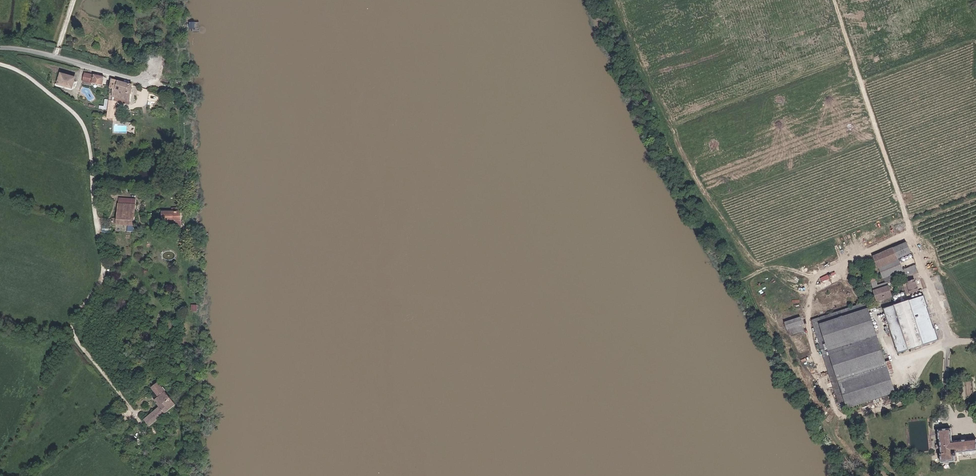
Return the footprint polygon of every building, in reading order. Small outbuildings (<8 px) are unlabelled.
[(71,87),(74,77),(60,72),(56,83),(71,87)] [(103,86),(105,77),(94,75),(85,73),(83,82),(84,82),(92,84),(103,86)] [(130,102),(132,85),(111,79),(111,83),(114,84),(113,97),(130,102)] [(112,118),(114,101),(118,102),(118,101),(130,105),(130,102),(113,97),(114,84),(111,83),(109,94),(111,94),(108,117),(112,118)] [(107,110),(108,100),(105,100),(104,107),(99,106),(99,109),(107,110)] [(134,226),(135,205),(136,199),(131,199),(131,205),(119,204),(118,219),(112,218),(112,220),(111,220),(110,220),(110,221),(109,221),(110,222),(110,223),(111,223),(112,223),(112,225),(118,225),(128,225),(128,231),(134,232),(134,226)] [(181,221),(181,212),(163,212),(163,222),(175,222),(175,227),(181,226),(181,221)] [(876,257),(880,267),(898,259),(911,254),(908,244),(876,257)] [(885,278),(889,276),(903,271),(898,259),(880,267),(885,278)] [(903,271),(889,276),(892,283),(916,273),(913,266),(903,271)] [(907,294),(918,290),(915,281),(904,285),(907,294)] [(873,287),(878,302),(892,297),(887,283),(873,287)] [(899,354),(939,340),(924,297),(885,310),(899,354)] [(865,303),(812,322),(818,337),(871,319),(865,303)] [(801,322),(803,322),(799,310),(783,315),(786,327),(789,326),(789,328),(802,324),(801,322)] [(871,319),(818,337),(831,377),(836,389),(889,373),(871,319)] [(889,373),(836,389),(843,410),(882,396),(884,401),(890,399),(888,394),(890,393),(892,398),(898,395),(889,373)] [(176,405),(168,395),(158,383),(152,388),(159,397),(155,401),(160,407),(144,420),(150,426),(165,414),(176,405)] [(951,428),(939,430),(942,462),(955,461),(955,456),(957,456),(956,452),(975,450),(975,439),(952,441),(951,428)]
